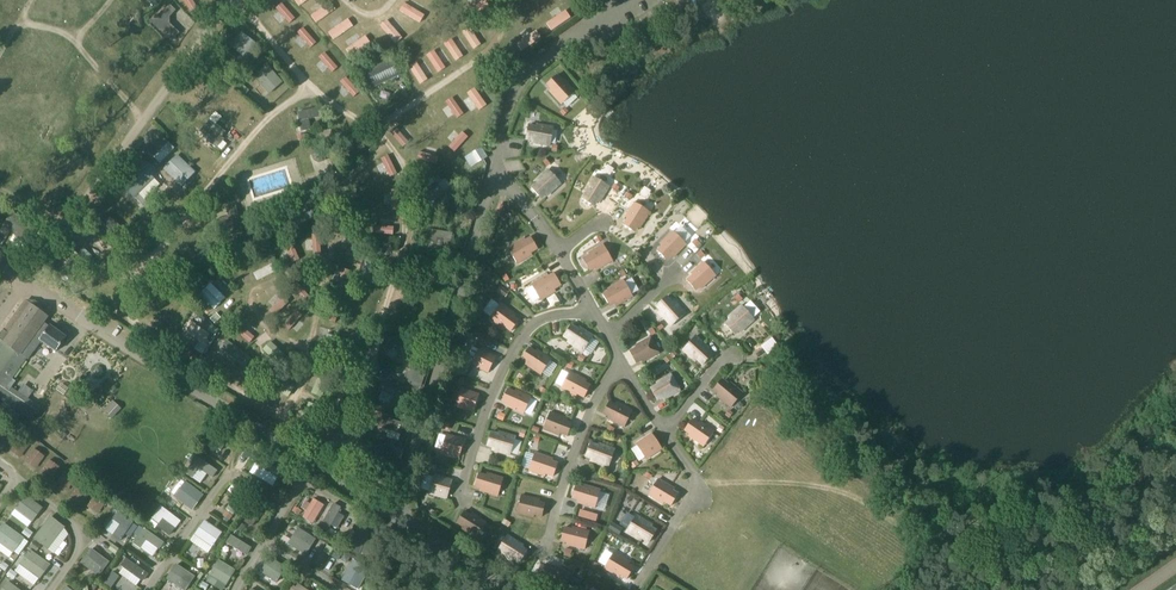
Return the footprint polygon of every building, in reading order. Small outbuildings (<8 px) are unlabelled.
[(170,41),(179,32),(169,23),(169,17),(175,10),(168,4),(157,16),(154,13),(148,20),(170,41)] [(250,62),(261,47),(241,31),(229,45),(250,62)] [(400,73),(392,56),(363,70),(371,87),(400,73)] [(353,71),(361,67),(357,60),(350,64),(353,71)] [(253,76),(269,94),(283,81),(267,64),(253,76)] [(562,81),(557,75),(549,82),(553,87),(549,90),(562,104),(576,92),(564,79),(562,81)] [(238,89),(244,95),(249,90),(242,84),(238,89)] [(321,106),(296,112),(300,131),(310,128),(308,119),(323,115),(321,106)] [(560,112),(563,116),(569,111),(565,107),(560,112)] [(211,127),(215,122),(210,118),(199,132),(217,146),(224,137),(222,136),(211,127)] [(550,146),(554,127),(537,124),(536,126),(529,125),(527,136),(533,137),(532,142),(550,146)] [(6,153),(8,135),(0,134),(0,152),(6,153)] [(160,163),(175,148),(163,136),(148,151),(160,163)] [(486,157),(481,148),(471,154),(477,163),(486,157)] [(163,168),(172,177),(177,171),(186,180),(189,178),(190,178),(192,175),(193,174),(195,171),(177,153),(163,168)] [(312,159),(315,176),(333,173),(330,155),(312,159)] [(542,162),(547,167),(551,164),(546,158),(542,162)] [(138,193),(154,178),(154,177),(137,160),(117,181),(142,204),(146,200),(144,199),(138,193)] [(538,182),(535,185),(532,188),(539,196),(544,192),(547,196),(561,183),(549,169),(536,181),(538,182)] [(595,199),(599,202),(609,186),(593,176),(584,191),(586,192),(582,199),(592,204),(595,199)] [(445,193),(436,182),(432,177),(422,185),(426,189),(415,198),(425,210),(445,193)] [(640,228),(650,212),(634,202),(625,216),(627,218),(623,224),(633,230),(636,225),(640,228)] [(220,237),(243,231),(236,205),(226,207),(229,217),(216,220),(220,237)] [(11,211),(1,226),(26,242),(36,228),(11,211)] [(110,231),(117,225),(108,214),(100,220),(110,231)] [(453,231),(429,228),(428,235),(430,235),(428,246),(442,249),(442,253),(449,254),(451,239),(452,239),(453,231)] [(673,257),(686,244),(673,231),(661,243),(663,245),(657,250),(665,258),(669,254),(673,257)] [(600,235),(594,239),(596,243),(603,239),(600,235)] [(524,238),(508,247),(518,264),(532,255),(531,253),(538,249),(532,239),(527,242),(524,238)] [(692,242),(697,247),(701,243),(696,238),(692,242)] [(590,255),(583,259),(589,268),(594,265),(597,270),(613,260),(603,244),(589,253),(590,255)] [(697,254),(701,259),(705,256),(701,250),(697,254)] [(437,276),(438,270),(439,270),(441,262),(420,257),(419,256),(417,264),(418,264),(416,271),(437,276)] [(373,284),(375,277),(378,269),(380,262),(366,257),(360,280),(373,284)] [(716,275),(704,261),(691,273),(693,275),(687,280),(694,288),(699,284),(702,288),(716,275)] [(272,263),(253,272),(257,280),(276,271),(272,263)] [(507,273),(501,276),(505,282),(510,279),(507,273)] [(531,284),(541,300),(556,291),(554,289),(561,285),(556,275),(550,279),(548,274),(531,284)] [(616,305),(633,296),(624,280),(609,288),(610,290),(603,294),(609,304),(614,301),(616,305)] [(214,311),(227,297),(210,281),(197,295),(214,311)] [(667,296),(659,303),(663,308),(659,312),(671,326),(686,313),(674,300),(672,302),(667,296)] [(501,303),(490,318),(503,328),(505,327),(511,331),(518,322),(513,319),(516,314),(501,303)] [(48,316),(31,305),(10,334),(3,329),(0,333),(0,375),(17,351),(22,354),(44,322),(48,316)] [(731,318),(725,324),(732,332),(737,328),(741,332),(755,319),(742,305),(729,317),(731,318)] [(199,340),(194,347),(203,354),(215,336),(190,319),(183,329),(199,340)] [(44,322),(22,354),(30,360),(42,341),(57,351),(66,337),(50,326),(44,322)] [(660,331),(664,327),(659,322),(655,325),(660,331)] [(571,324),(565,333),(570,337),(567,341),(583,352),(593,336),(579,326),(578,328),(571,324)] [(208,331),(215,335),(219,329),(212,325),(208,331)] [(703,365),(710,357),(706,352),(710,348),(696,336),(683,349),(695,361),(697,359),(703,365)] [(637,347),(630,351),(635,360),(641,357),(643,362),(660,353),(650,337),(636,345),(637,347)] [(244,375),(255,358),(226,339),(214,356),(244,375)] [(270,341),(263,349),(275,360),(282,352),(270,341)] [(488,373),(497,356),(480,347),(471,364),(488,373)] [(541,374),(551,359),(537,349),(536,351),(529,347),(523,356),(528,359),(525,364),(541,374)] [(586,357),(582,354),(578,360),(582,363),(586,357)] [(411,355),(403,382),(413,385),(412,389),(422,392),(424,385),(422,385),(429,360),(411,355)] [(584,397),(589,388),(584,385),(586,380),(570,371),(561,388),(576,396),(577,394),(584,397)] [(658,384),(651,388),(656,398),(661,395),(664,399),(680,390),(671,374),(656,382),(658,384)] [(338,383),(346,385),(348,379),(340,377),(338,383)] [(0,383),(0,399),(30,420),(40,405),(3,379),(0,383)] [(728,384),(722,379),(715,387),(720,391),(717,395),(731,407),(743,393),(730,382),(728,384)] [(377,396),(405,411),(413,396),(383,380),(379,388),(380,389),(377,396)] [(473,412),(479,394),(461,388),(455,406),(473,412)] [(524,414),(532,396),(516,389),(515,391),(508,388),(503,398),(509,401),(507,406),(524,414)] [(111,417),(122,408),(113,398),(102,408),(111,417)] [(617,405),(609,401),(604,411),(610,414),(608,419),(624,427),(633,410),(618,403),(617,405)] [(729,409),(725,415),(729,418),(733,412),(729,409)] [(567,436),(572,426),(566,424),(568,419),(550,412),(543,429),(559,435),(560,433),(567,436)] [(378,433),(399,439),(404,422),(383,416),(378,433)] [(714,431),(700,421),(699,423),(692,419),(686,428),(691,431),(688,436),(704,446),(714,431)] [(615,428),(609,425),(607,429),(613,433),(615,428)] [(0,430),(0,443),(4,446),(13,433),(3,426),(0,430)] [(510,455),(516,437),(500,432),(499,434),(491,432),(488,442),(494,444),(492,449),(510,455)] [(647,459),(662,449),(652,433),(636,443),(647,459)] [(459,457),(465,439),(447,434),(441,452),(459,457)] [(19,437),(10,450),(20,458),(29,444),(19,437)] [(608,467),(615,449),(599,443),(598,445),(591,443),(587,453),(593,455),(591,460),(608,467)] [(34,448),(25,461),(35,469),(45,455),(34,448)] [(191,461),(197,453),(191,450),(186,457),(191,461)] [(553,476),(557,466),(551,464),(553,458),(535,452),(529,470),(545,476),(546,473),(553,476)] [(212,476),(217,469),(196,455),(185,472),(193,477),(199,467),(212,476)] [(273,478),(277,471),(253,457),(246,469),(254,473),(257,469),(273,478)] [(50,459),(41,472),(51,480),(61,467),(50,459)] [(636,460),(630,464),(633,469),(639,464),(636,460)] [(65,471),(56,484),(67,491),(76,478),(65,471)] [(652,475),(646,472),(644,476),(650,480),(652,475)] [(421,489),(429,490),(431,474),(423,473),(421,489)] [(498,496),(504,478),(487,473),(487,475),(479,473),(476,483),(482,485),(480,490),(498,496)] [(447,498),(452,480),(434,475),(429,493),(447,498)] [(671,506),(677,496),(672,493),(674,488),(658,479),(649,495),(663,503),(664,501),(671,506)] [(174,496),(193,510),(203,494),(185,481),(174,496)] [(81,482),(72,495),(82,502),(92,489),(81,482)] [(595,508),(601,490),(584,485),(584,487),(576,485),(573,495),(579,497),(577,502),(595,508)] [(248,494),(240,488),(226,507),(233,513),(248,494)] [(97,493),(87,506),(98,514),(107,500),(97,493)] [(26,494),(15,509),(32,522),(43,507),(26,494)] [(542,517),(545,506),(539,504),(540,499),(522,495),(517,513),(534,517),(534,515),(542,517)] [(313,523),(324,505),(313,498),(302,516),(313,523)] [(253,526),(265,506),(257,502),(245,521),(253,526)] [(342,506),(334,502),(318,529),(326,533),(342,506)] [(181,520),(161,505),(151,518),(158,524),(157,526),(169,535),(181,520)] [(301,510),(295,506),(292,510),(299,515),(302,510),(301,510)] [(120,540),(134,520),(118,509),(112,518),(119,523),(112,535),(120,540)] [(225,517),(229,520),(232,516),(232,515),(233,514),(228,510),(227,511),(226,511),(223,515),(225,517)] [(477,538),(487,522),(472,513),(471,515),(465,511),(459,520),(464,523),(461,528),(477,538)] [(649,542),(655,533),(650,529),(652,525),(636,515),(627,531),(641,540),(642,538),(649,542)] [(48,549),(64,527),(49,516),(33,538),(48,549)] [(223,531),(204,518),(194,533),(212,546),(223,531)] [(511,523),(505,518),(502,523),(508,527),(511,523)] [(4,522),(0,528),(0,542),(14,552),(24,537),(4,522)] [(239,522),(235,528),(242,532),(246,526),(239,522)] [(146,540),(158,549),(164,541),(143,526),(132,542),(141,548),(146,540)] [(33,533),(26,527),(22,533),(29,538),(33,533)] [(306,554),(316,538),(299,527),(288,543),(306,554)] [(585,549),(589,531),(573,527),(572,529),(565,527),(562,538),(568,539),(567,544),(585,549)] [(360,548),(367,533),(362,530),(355,545),(360,548)] [(377,535),(368,532),(359,556),(368,559),(377,535)] [(231,534),(226,542),(246,554),(251,546),(231,534)] [(344,538),(337,535),(334,539),(341,543),(344,538)] [(520,563),(526,553),(521,550),(523,545),(508,535),(497,551),(512,560),(513,558),(520,563)] [(41,545),(34,541),(30,546),(37,551),(41,545)] [(119,549),(113,544),(109,549),(115,554),(119,549)] [(334,549),(327,545),(323,551),(330,555),(334,549)] [(109,561),(90,548),(81,562),(99,575),(109,561)] [(571,557),(572,550),(566,548),(564,556),(571,557)] [(50,563),(30,549),(19,563),(39,578),(50,563)] [(343,553),(336,549),(332,556),(338,560),(343,553)] [(217,555),(225,560),(228,554),(221,550),(217,555)] [(627,579),(633,569),(628,566),(630,562),(614,552),(604,568),(619,577),(620,575),(627,579)] [(277,581),(286,566),(270,556),(261,571),(277,581)] [(125,557),(120,565),(143,581),(148,574),(125,557)] [(235,569),(218,559),(209,574),(226,584),(235,569)] [(3,561),(0,565),(0,567),(5,571),(9,566),(3,561)] [(343,580),(357,587),(367,569),(353,561),(343,580)] [(194,575),(176,563),(166,578),(185,589),(194,575)] [(570,575),(556,566),(555,568),(548,563),(542,573),(547,576),(544,581),(559,589),(561,589),(570,575)] [(18,574),(11,569),(7,574),(14,580),(18,574)] [(103,584),(110,589),(113,584),(107,579),(103,584)] [(7,580),(0,589),(20,589),(7,580)] [(204,589),(206,589),(209,585),(202,580),(198,586),(204,589)]
